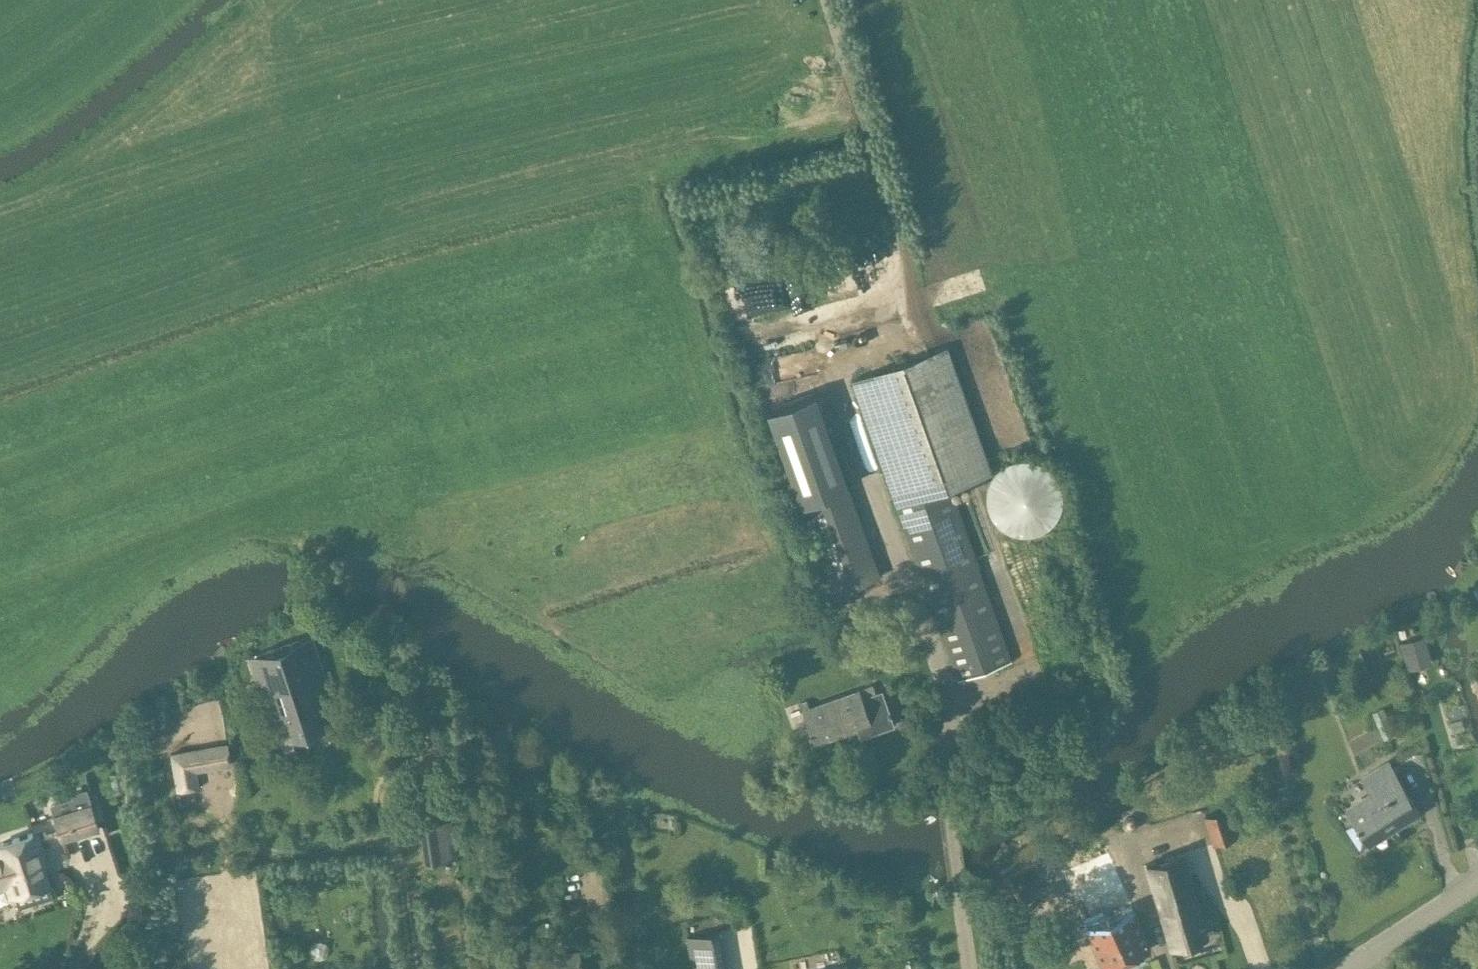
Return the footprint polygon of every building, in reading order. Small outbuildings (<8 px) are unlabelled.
[(948,346),(906,361),(851,381),(957,680),(1012,661),(951,487),(992,473),(948,346)] [(881,577),(815,393),(768,410),(833,594),(881,577)] [(987,490),(986,502),(989,514),(995,525),(1005,532),(1016,537),(1029,537),(1040,534),(1051,527),(1058,518),(1062,508),(1063,496),(1060,485),(1055,475),(1046,467),(1035,462),(1023,461),(1011,463),(1000,469),(992,478),(987,490)] [(313,636),(279,647),(297,702),(298,701),(307,732),(331,724),(325,706),(335,703),(313,636)] [(1407,664),(1430,658),(1425,638),(1402,644),(1407,664)] [(297,702),(279,647),(249,657),(266,711),(273,709),(282,740),(307,732),(298,701),(297,702)] [(892,726),(880,690),(875,691),(872,684),(859,688),(808,705),(807,699),(800,702),(814,743),(871,724),(874,732),(892,726)] [(1383,707),(1372,712),(1384,739),(1396,733),(1383,707)] [(170,753),(176,790),(180,790),(180,791),(197,789),(197,787),(200,787),(198,772),(233,766),(229,744),(170,753)] [(1405,817),(1406,820),(1421,811),(1389,761),(1364,777),(1371,789),(1378,800),(1354,815),(1369,840),(1405,817)] [(1346,804),(1354,815),(1378,800),(1371,789),(1346,804)] [(100,830),(92,803),(53,815),(61,843),(100,830)] [(1238,836),(1229,808),(1204,816),(1212,844),(1238,836)] [(1124,819),(1123,822),(1123,824),(1124,827),(1125,829),(1128,830),(1130,830),(1133,830),(1135,829),(1137,827),(1137,824),(1137,822),(1137,819),(1135,817),(1133,816),(1130,816),(1128,816),(1125,817),(1124,819)] [(418,824),(422,843),(424,862),(454,857),(446,818),(418,824)] [(38,832),(0,843),(0,890),(7,888),(10,898),(50,886),(44,865),(47,864),(38,832)] [(1110,852),(1063,872),(1103,968),(1151,948),(1110,852)] [(1184,853),(1146,864),(1169,945),(1208,934),(1184,853)] [(1023,917),(1014,919),(1016,929),(1026,927),(1023,917)] [(687,937),(693,968),(727,968),(720,931),(687,937)] [(580,949),(527,959),(528,968),(583,968),(580,949)]
